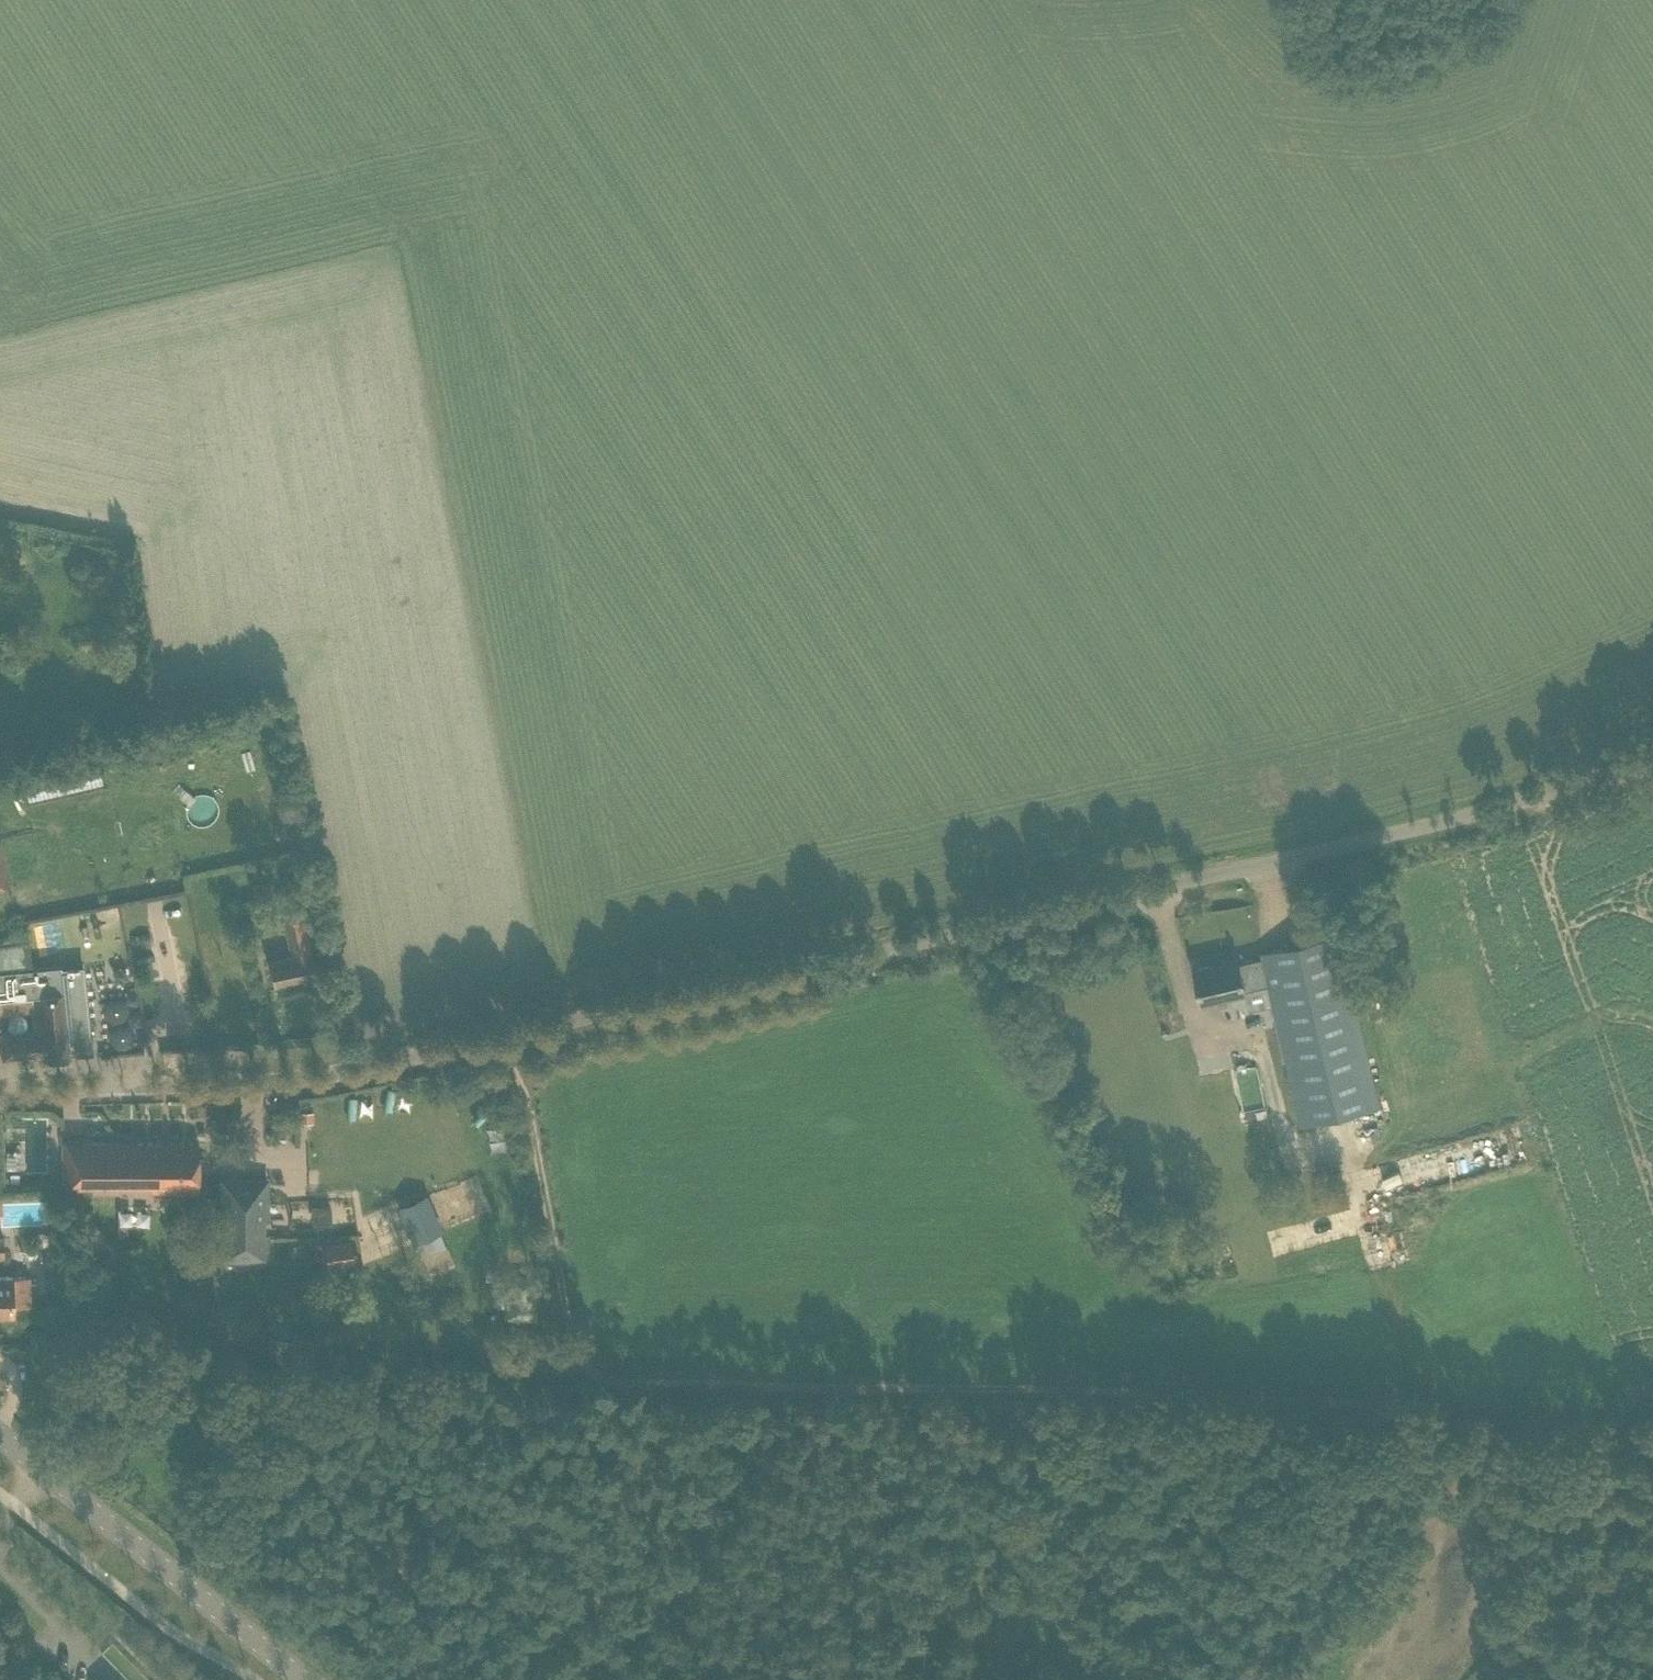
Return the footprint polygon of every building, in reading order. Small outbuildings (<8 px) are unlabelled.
[(11,886),(1,839),(0,839),(0,888),(11,886)] [(282,917),(290,957),(268,962),(274,985),(316,976),(302,913),(282,917)] [(1194,969),(1199,990),(1202,1001),(1246,991),(1245,990),(1267,985),(1300,1126),(1379,1107),(1339,935),(1260,954),(1263,967),(1241,971),(1238,959),(1194,969)] [(84,965),(61,968),(61,965),(0,971),(0,999),(31,996),(35,1031),(0,1035),(0,1040),(2,1060),(44,1056),(44,1060),(70,1057),(70,1054),(91,1052),(89,1032),(91,1032),(90,1020),(88,1020),(84,965)] [(1247,1050),(1199,1059),(1220,1168),(1268,1159),(1247,1050)] [(312,1110),(300,1110),(300,1121),(312,1121),(312,1110)] [(151,1190),(198,1191),(198,1142),(62,1142),(62,1185),(151,1185),(151,1190)] [(221,1259),(265,1259),(266,1180),(222,1180),(221,1259)] [(401,1208),(409,1228),(415,1240),(439,1230),(425,1198),(401,1208)] [(4,1215),(4,1223),(44,1224),(44,1203),(0,1202),(0,1215),(4,1215)] [(324,1245),(327,1265),(354,1261),(351,1241),(324,1245)] [(14,1249),(14,1263),(46,1262),(46,1248),(14,1249)] [(26,1303),(25,1276),(0,1277),(0,1316),(13,1315),(13,1303),(26,1303)]
